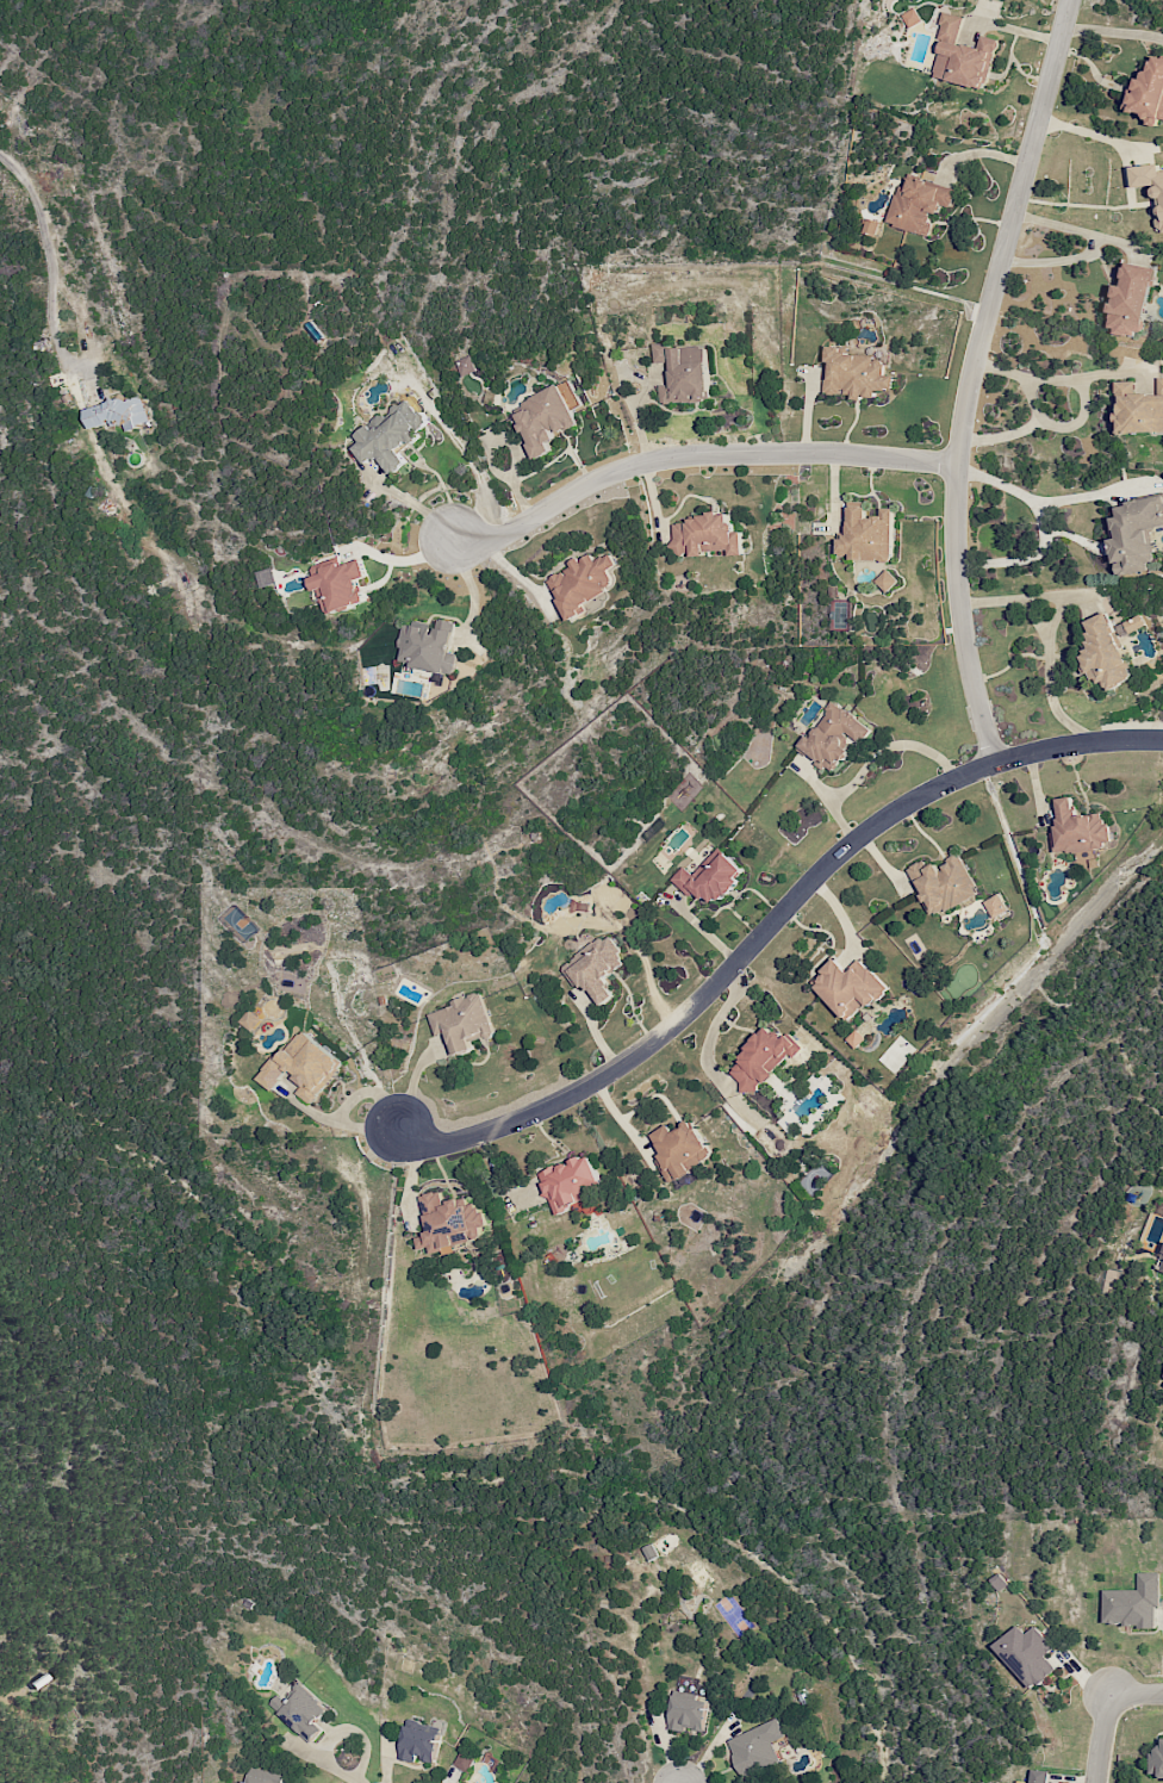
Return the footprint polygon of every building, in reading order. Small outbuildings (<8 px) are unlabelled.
[(920,21),(914,8),(901,14),(907,27),(920,21)] [(962,17),(943,11),(937,33),(957,38),(962,17)] [(933,76),(987,89),(999,39),(979,35),(976,47),(942,39),(933,76)] [(1147,54),(1138,95),(1127,93),(1124,110),(1146,114),(1144,124),(1157,126),(1159,119),(1162,120),(1162,57),(1147,54)] [(1159,170),(1158,163),(1131,166),(1133,187),(1153,185),(1158,232),(1162,231),(1162,169),(1159,170)] [(929,235),(934,213),(940,214),(942,205),(952,207),(956,189),(900,175),(888,225),(929,235)] [(876,236),(879,221),(866,218),(863,233),(876,236)] [(1153,267),(1125,263),(1122,285),(1115,284),(1109,330),(1143,335),(1153,267)] [(711,401),(708,346),(669,348),(669,343),(654,343),(655,362),(671,361),(672,384),(659,384),(660,403),(711,401)] [(893,389),(893,375),(883,374),(884,354),(826,351),(824,394),(877,397),(877,388),(893,389)] [(461,376),(477,370),(471,355),(455,361),(461,376)] [(1158,378),(1158,392),(1136,392),(1136,380),(1117,381),(1117,433),(1162,432),(1162,377),(1158,378)] [(510,410),(535,460),(553,451),(549,443),(558,438),(556,435),(579,423),(572,408),(580,404),(569,380),(510,410)] [(149,423),(141,394),(87,409),(93,428),(113,423),(115,426),(124,423),(126,429),(149,423)] [(398,450),(420,434),(418,431),(429,423),(409,397),(382,417),(380,413),(368,422),(370,424),(355,435),(360,442),(353,447),(366,465),(379,456),(392,474),(408,463),(398,450)] [(1148,570),(1147,561),(1155,560),(1150,527),(1162,525),(1162,496),(1116,503),(1118,517),(1109,518),(1118,575),(1148,570)] [(893,508),(881,508),(881,517),(866,517),(866,501),(848,501),(848,536),(836,536),(836,559),(893,559),(893,508)] [(744,554),(743,531),(733,531),(732,515),(672,518),(673,555),(714,553),(714,556),(744,554)] [(545,577),(568,621),(587,611),(583,604),(616,587),(607,570),(617,565),(610,552),(594,560),(590,554),(545,577)] [(366,602),(359,579),(368,577),(362,558),(340,566),(339,562),(321,568),(323,573),(314,576),(326,615),(366,602)] [(262,588),(278,583),(273,567),(257,571),(262,588)] [(899,581),(888,569),(875,580),(887,593),(899,581)] [(1082,622),(1092,648),(1080,653),(1092,684),(1103,679),(1107,690),(1134,680),(1107,612),(1082,622)] [(1145,625),(1140,614),(1115,625),(1121,637),(1145,625)] [(455,672),(457,653),(450,652),(454,621),(437,619),(435,633),(423,632),(424,622),(412,620),(411,625),(403,624),(398,665),(455,672)] [(871,729),(835,701),(798,748),(832,774),(850,750),(843,744),(850,734),(861,742),(871,729)] [(1050,799),(1059,854),(1109,846),(1104,811),(1075,815),(1072,796),(1050,799)] [(699,880),(683,866),(671,880),(689,896),(695,889),(715,907),(746,872),(721,849),(711,860),(714,863),(699,880)] [(906,868),(933,918),(979,893),(959,855),(938,866),(936,862),(927,867),(923,859),(906,868)] [(985,901),(995,920),(1009,913),(998,893),(985,901)] [(576,965),(572,959),(561,967),(575,986),(583,981),(602,1006),(616,995),(604,979),(623,964),(616,955),(621,951),(608,934),(594,945),(597,949),(576,965)] [(847,1020),(865,1003),(869,1007),(888,989),(860,959),(847,972),(836,960),(812,983),(847,1020)] [(428,1011),(436,1036),(449,1032),(457,1055),(474,1049),(470,1037),(494,1030),(481,993),(428,1011)] [(726,1069),(751,1095),(774,1072),(772,1071),(791,1053),(794,1057),(804,1048),(788,1032),(781,1039),(770,1027),(726,1069)] [(343,1062),(300,1030),(278,1060),(273,1057),(257,1079),(272,1090),(286,1071),(304,1083),(297,1093),(312,1104),(343,1062)] [(650,1134),(662,1154),(654,1158),(669,1183),(713,1157),(691,1120),(671,1132),(667,1124),(650,1134)] [(557,1214),(573,1208),(578,1219),(600,1210),(592,1191),(602,1186),(589,1153),(537,1174),(547,1197),(549,1196),(557,1214)] [(472,1197),(442,1203),(440,1191),(422,1194),(429,1233),(417,1236),(420,1249),(431,1247),(432,1251),(483,1240),(481,1227),(488,1225),(485,1209),(475,1211),(472,1197)] [(1162,1214),(1162,1201),(1160,1200),(1155,1210),(1162,1214)] [(1157,1626),(1157,1573),(1137,1573),(1137,1589),(1103,1589),(1103,1626),(1157,1626)] [(1034,1626),(1025,1634),(1018,1625),(994,1645),(1031,1689),(1055,1669),(1044,1655),(1053,1648),(1034,1626)] [(316,1723),(329,1708),(300,1682),(284,1699),(278,1694),(269,1704),(312,1742),(323,1729),(316,1723)] [(674,1689),(667,1729),(685,1732),(685,1728),(704,1731),(712,1687),(697,1684),(696,1693),(674,1689)] [(398,1757),(416,1762),(418,1757),(435,1762),(444,1728),(409,1718),(398,1757)] [(786,1736),(778,1718),(726,1740),(742,1777),(781,1760),(773,1742),(786,1736)] [(1161,1774),(1161,1782),(1162,1782),(1162,1736),(1162,1749),(1150,1749),(1150,1774),(1161,1774)] [(454,1763),(466,1772),(476,1758),(463,1750),(454,1763)] [(286,1775),(252,1766),(247,1782),(284,1782),(286,1775)] [(1051,1772),(1032,1769),(1030,1782),(1050,1782),(1051,1772)]
